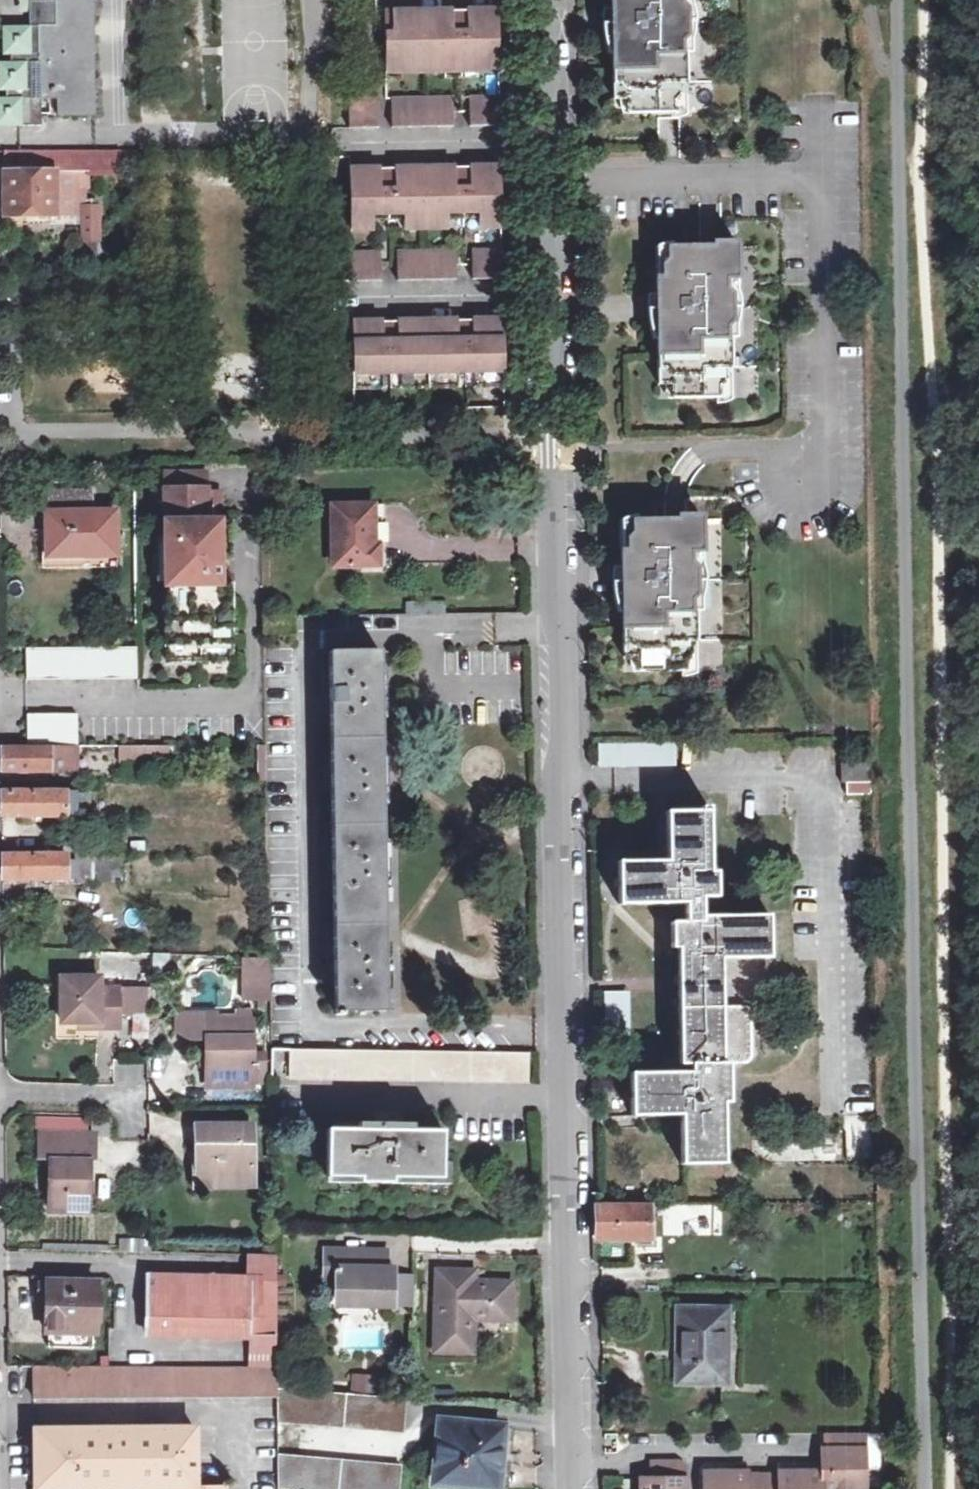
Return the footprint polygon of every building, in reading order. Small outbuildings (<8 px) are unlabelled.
[(9,27),(4,27),(4,57),(9,57),(12,57),(12,63),(9,63),(2,63),(1,90),(9,90),(9,99),(0,98),(0,127),(9,127),(44,127),(44,96),(57,95),(56,115),(93,116),(93,0),(56,0),(56,3),(44,3),(31,3),(31,14),(32,27),(9,27)] [(31,14),(31,3),(44,3),(44,0),(22,0),(22,14),(31,14)] [(610,49),(610,66),(610,95),(625,95),(626,109),(674,109),(674,97),(679,91),(679,79),(684,79),(685,47),(678,47),(679,36),(684,32),(683,6),(678,1),(678,0),(609,0),(610,34),(610,49)] [(451,9),(391,10),(391,32),(384,32),(384,51),(497,50),(496,8),(466,9),(466,39),(452,39),(451,9)] [(497,50),(384,51),(385,77),(402,77),(401,70),(444,69),(444,76),(476,75),(476,68),(498,68),(497,50)] [(498,95),(468,96),(469,126),(499,125),(498,95)] [(450,97),(390,98),(390,127),(404,127),(451,126),(450,97)] [(377,98),(347,99),(348,128),(377,128),(377,98)] [(55,152),(56,170),(97,171),(121,171),(121,151),(55,152)] [(5,217),(56,217),(56,170),(55,152),(9,152),(4,152),(5,217)] [(379,168),(349,169),(350,229),(373,228),(373,219),(403,218),(404,227),(448,226),(448,217),(479,216),(479,225),(500,225),(499,165),(468,166),(469,196),(455,197),(454,166),(393,168),(394,198),(379,199),(379,168)] [(56,170),(56,217),(56,225),(88,224),(89,214),(91,215),(92,187),(97,187),(97,171),(56,170)] [(89,214),(88,224),(88,255),(105,255),(105,214),(91,215),(89,214)] [(656,321),(656,336),(657,353),(657,381),(671,381),(672,396),(719,396),(718,386),(724,378),(724,366),(731,366),(730,333),(724,333),(724,324),(730,318),(729,294),(723,287),(724,277),(736,277),(736,241),(713,240),(713,244),(667,245),(666,257),(661,263),(661,275),(655,274),(655,276),(656,321)] [(501,248),(471,248),(471,278),(501,277),(501,248)] [(457,249),(397,250),(397,280),(458,278),(457,249)] [(381,251),(351,251),(351,281),(366,280),(381,280),(381,251)] [(383,323),(353,323),(354,383),(375,383),(375,373),(382,373),(398,373),(405,373),(405,382),(450,381),(450,372),(457,372),(473,371),(480,371),(481,381),(503,380),(502,320),(472,321),(473,351),(459,352),(458,321),(398,322),(398,353),(384,353),(383,323)] [(651,336),(656,336),(656,321),(648,320),(651,336)] [(474,387),(503,387),(503,380),(481,381),(480,371),(473,371),(474,387)] [(450,381),(405,382),(405,373),(398,373),(399,389),(457,388),(457,372),(450,372),(450,381)] [(375,383),(354,383),(354,390),(382,389),(382,373),(375,373),(375,383)] [(219,519),(218,503),(205,503),(206,492),(205,471),(165,472),(166,583),(169,583),(170,626),(167,626),(168,661),(233,660),(232,626),(229,626),(229,596),(232,597),(231,576),(219,577),(219,560),(219,544),(218,537),(232,537),(231,519),(219,519)] [(49,511),(48,545),(80,546),(80,555),(118,556),(119,511),(92,512),(91,491),(53,490),(54,510),(49,511)] [(205,503),(218,503),(218,492),(206,492),(205,503)] [(612,572),(612,600),(613,620),(616,620),(616,635),(620,635),(620,650),(624,659),(624,671),(679,669),(679,675),(695,670),(695,640),(698,640),(698,607),(691,607),(691,597),(696,592),(696,566),(690,560),(689,550),(702,550),(701,503),(677,503),(669,504),(670,509),(625,510),(625,522),(620,528),(620,537),(611,537),(612,572)] [(331,563),(378,562),(379,544),(371,544),(371,506),(331,506),(331,563)] [(232,560),(232,543),(219,544),(219,560),(232,560)] [(47,555),(80,555),(80,546),(48,545),(47,555)] [(138,646),(26,648),(27,681),(138,680),(138,646)] [(330,1013),(381,1013),(379,652),(329,652),(330,1013)] [(31,737),(80,736),(79,708),(29,709),(31,737)] [(597,767),(676,767),(676,741),(597,741),(597,767)] [(170,745),(118,745),(118,762),(169,762),(170,745)] [(53,769),(53,746),(3,746),(3,769),(53,769)] [(871,782),(871,766),(840,767),(840,783),(871,782)] [(3,815),(66,815),(66,792),(3,792),(3,815)] [(66,792),(66,815),(77,815),(77,792),(66,792)] [(90,792),(77,792),(77,815),(90,815),(90,792)] [(625,859),(617,860),(618,901),(680,900),(681,920),(667,921),(668,944),(674,944),(675,977),(677,1060),(691,1060),(691,1068),(633,1070),(633,1111),(680,1109),(681,1160),(725,1158),(724,1098),(729,1098),(728,1059),(744,1058),(749,1051),(747,1010),(740,1003),(720,1004),(719,955),(765,954),(764,912),(700,914),(699,893),(715,893),(714,867),(709,867),(707,807),(666,809),(667,857),(625,859)] [(42,838),(41,856),(67,856),(77,857),(77,838),(42,838)] [(87,838),(77,838),(77,857),(88,857),(87,838)] [(66,864),(67,856),(41,856),(3,856),(3,877),(3,880),(76,881),(77,864),(66,864)] [(108,857),(88,857),(77,857),(77,864),(76,881),(76,884),(108,885),(108,880),(108,857)] [(108,880),(122,879),(122,857),(108,857),(108,880)] [(256,956),(240,955),(240,967),(256,967),(256,956)] [(256,967),(240,967),(240,999),(257,999),(256,967)] [(60,1020),(80,1020),(100,1020),(100,1025),(118,1025),(118,987),(99,987),(99,977),(61,977),(60,1020)] [(603,1028),(629,1028),(629,988),(603,988),(603,1028)] [(233,1010),(234,1022),(208,1021),(208,1014),(172,1014),(171,1031),(179,1040),(201,1040),(200,1084),(245,1084),(245,1080),(257,1080),(257,1053),(246,1053),(246,1011),(233,1010)] [(524,1052),(287,1049),(287,1077),(524,1080),(524,1052)] [(326,1175),(356,1175),(356,1180),(389,1181),(389,1176),(437,1176),(439,1130),(409,1129),(409,1122),(356,1121),(356,1129),(328,1129),(326,1175)] [(231,1171),(249,1171),(249,1125),(199,1125),(199,1183),(231,1184),(231,1171)] [(49,1159),(48,1186),(47,1209),(84,1210),(86,1162),(91,1162),(92,1137),(36,1135),(35,1159),(41,1159),(49,1159)] [(264,1162),(272,1162),(272,1141),(264,1141),(264,1162)] [(41,1186),(48,1186),(49,1159),(41,1159),(41,1186)] [(249,1184),(249,1171),(231,1171),(231,1184),(249,1184)] [(704,1201),(663,1202),(664,1215),(704,1214),(704,1201)] [(650,1236),(650,1210),(658,1210),(658,1204),(596,1205),(595,1237),(650,1236)] [(323,1249),(322,1270),(335,1270),(335,1278),(334,1297),(369,1299),(369,1305),(391,1307),(392,1267),(383,1267),(383,1251),(323,1249)] [(247,1333),(248,1365),(276,1365),(274,1254),(247,1254),(247,1278),(146,1277),(146,1332),(247,1333)] [(434,1351),(470,1352),(470,1321),(505,1321),(505,1284),(471,1282),(471,1271),(435,1272),(434,1351)] [(45,1280),(45,1284),(44,1297),(44,1302),(43,1330),(47,1331),(48,1347),(90,1348),(91,1332),(94,1332),(96,1282),(45,1280)] [(35,1297),(44,1297),(45,1284),(35,1284),(35,1297)] [(674,1375),(721,1375),(722,1305),(676,1304),(674,1375)] [(32,1399),(277,1399),(277,1388),(277,1380),(277,1373),(276,1365),(248,1365),(244,1365),(33,1364),(32,1399)] [(286,1373),(277,1373),(277,1380),(277,1388),(280,1388),(302,1390),(303,1382),(286,1380),(286,1373)] [(351,1377),(350,1391),(372,1393),(373,1381),(373,1378),(351,1377)] [(382,1382),(373,1381),(372,1393),(372,1396),(381,1396),(382,1382)] [(277,1388),(277,1399),(278,1421),(402,1429),(406,1398),(381,1396),(372,1396),(350,1394),(302,1390),(280,1388),(277,1388)] [(435,1478),(491,1484),(496,1427),(441,1421),(435,1478)] [(511,1429),(496,1427),(491,1484),(505,1486),(511,1429)] [(815,1464),(816,1483),(858,1484),(858,1466),(873,1466),(874,1428),(824,1428),(824,1442),(815,1442),(815,1464)] [(193,1438),(193,1430),(160,1430),(159,1438),(144,1438),(144,1430),(80,1429),(79,1437),(67,1437),(67,1429),(34,1429),(33,1488),(193,1488),(193,1438)] [(80,1429),(67,1429),(67,1437),(79,1437),(80,1429)] [(160,1430),(144,1430),(144,1438),(159,1438),(160,1430)] [(678,1464),(672,1456),(648,1457),(648,1476),(635,1476),(635,1488),(678,1488),(678,1464)] [(400,1467),(279,1457),(280,1488),(290,1488),(398,1488),(400,1467)] [(758,1468),(758,1488),(816,1488),(816,1483),(815,1464),(773,1465),(772,1468),(758,1468)] [(696,1466),(697,1488),(758,1488),(758,1468),(740,1468),(740,1465),(696,1466)]
